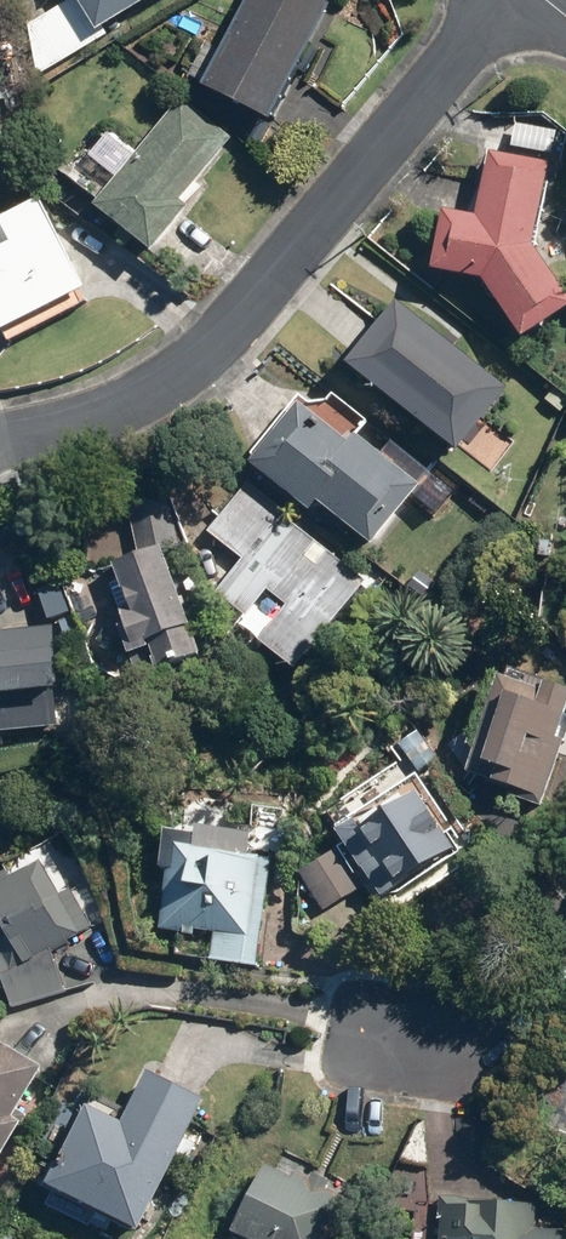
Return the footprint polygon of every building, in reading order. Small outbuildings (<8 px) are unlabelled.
[(112,29),(159,0),(72,0),(29,26),(25,29),(53,73),(115,34),(112,29)] [(335,0),(253,0),(231,50),(206,39),(189,77),(282,118),(335,0)] [(192,199),(238,139),(181,97),(142,149),(111,126),(93,150),(123,172),(102,200),(167,249),(200,205),(192,199)] [(565,128),(516,119),(511,148),(559,157),(565,128)] [(554,162),(491,146),(478,214),(448,209),(436,273),(483,282),(526,342),(565,313),(565,286),(539,248),(554,162)] [(48,213),(0,238),(0,323),(12,346),(94,303),(48,213)] [(519,385),(405,298),(355,364),(468,451),(519,385)] [(309,399),(260,462),(325,512),(332,502),(345,512),(332,528),(347,540),(361,523),(387,543),(416,506),(436,521),(454,497),(368,430),(361,439),(309,399)] [(306,667),(374,580),(250,485),(215,530),(248,556),(222,590),(254,614),(275,586),(295,601),(267,637),(306,667)] [(146,675),(214,650),(174,542),(120,562),(126,579),(112,584),(146,675)] [(73,684),(68,645),(63,646),(60,625),(0,632),(0,706),(3,732),(66,725),(61,685),(73,684)] [(547,803),(565,753),(565,682),(555,678),(551,688),(504,670),(489,711),(497,714),(477,769),(506,780),(507,777),(520,781),(516,792),(547,803)] [(353,838),(389,895),(464,847),(451,827),(455,824),(445,808),(442,810),(428,789),(353,838)] [(206,830),(178,826),(172,867),(176,868),(167,929),(200,933),(201,927),(219,929),(215,959),(262,966),(277,858),(265,856),(266,855),(255,853),(258,830),(207,823),(206,830)] [(305,871),(329,910),(369,884),(345,846),(305,871)] [(66,895),(51,861),(19,875),(17,871),(0,878),(0,962),(6,975),(19,1006),(70,990),(57,951),(76,943),(75,939),(98,925),(81,889),(66,895)] [(34,1119),(25,1114),(54,1064),(0,1032),(0,1176),(34,1119)] [(152,1227),(218,1096),(190,1082),(159,1066),(133,1118),(100,1101),(59,1180),(152,1227)] [(359,1199),(331,1186),(334,1178),(317,1171),(313,1178),(300,1172),(298,1175),(273,1164),(243,1229),(266,1238),(341,1238),(359,1199)] [(450,1238),(565,1238),(565,1229),(538,1228),(538,1199),(514,1199),(485,1198),(451,1198),(450,1238)]
